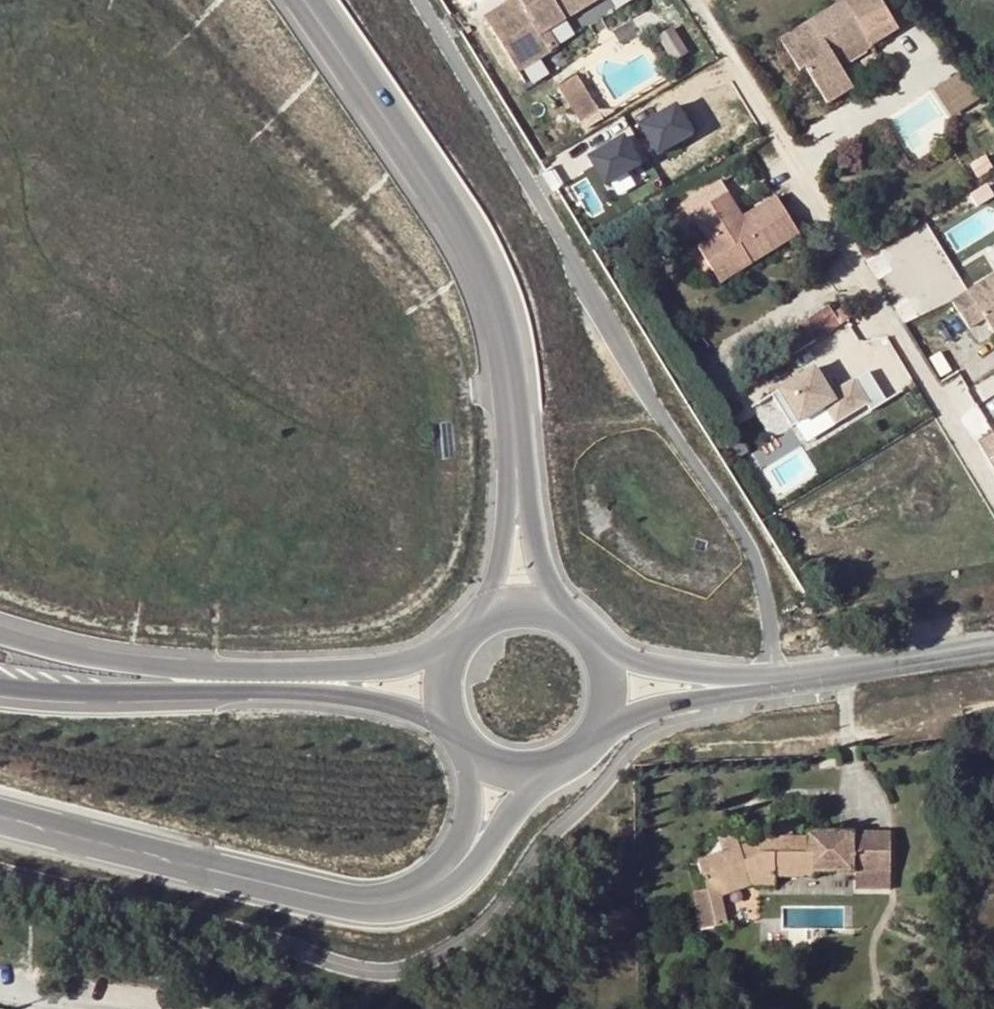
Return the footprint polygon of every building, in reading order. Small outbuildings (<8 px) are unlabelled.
[(484,20),(518,74),(551,53),(540,36),(547,32),(598,0),(516,0),(484,20)] [(830,106),(856,89),(841,66),(833,54),(838,50),(841,55),(866,38),(872,46),(898,28),(880,0),(847,0),(787,40),(830,106)] [(898,28),(909,21),(895,0),(880,0),(898,28)] [(665,35),(676,59),(689,53),(679,29),(665,35)] [(540,36),(551,53),(558,49),(547,32),(540,36)] [(841,66),(872,46),(866,38),(841,55),(838,50),(833,54),(841,66)] [(577,75),(558,87),(581,123),(600,111),(577,75)] [(962,79),(938,94),(953,117),(977,101),(962,79)] [(677,106),(641,127),(658,155),(693,135),(677,106)] [(640,165),(624,138),(590,158),(606,185),(640,165)] [(696,246),(707,265),(740,245),(752,263),(799,234),(775,197),(743,217),(720,181),(681,205),(689,218),(692,216),(707,239),(696,246)] [(740,245),(707,265),(719,284),(752,263),(740,245)] [(952,299),(968,326),(983,316),(992,329),(993,327),(993,272),(968,289),(952,299)] [(788,358),(850,317),(843,307),(834,314),(828,305),(776,339),(788,358)] [(814,369),(770,395),(790,428),(824,408),(834,423),(865,404),(870,412),(885,403),(867,374),(836,392),(827,377),(821,380),(814,369)] [(765,837),(790,837),(790,826),(765,826),(765,837)] [(890,832),(806,831),(806,836),(807,853),(813,853),(813,874),(890,874),(890,832)] [(722,850),(697,859),(707,890),(748,876),(751,885),(774,885),(773,877),(813,877),(813,874),(813,853),(807,853),(806,836),(790,837),(765,837),(759,837),(759,846),(741,852),(739,844),(736,836),(718,838),(722,850)] [(759,837),(739,844),(741,852),(759,846),(759,837)] [(748,876),(707,890),(716,926),(728,924),(722,896),(751,885),(748,876)] [(716,926),(707,890),(692,892),(698,930),(716,926)]
